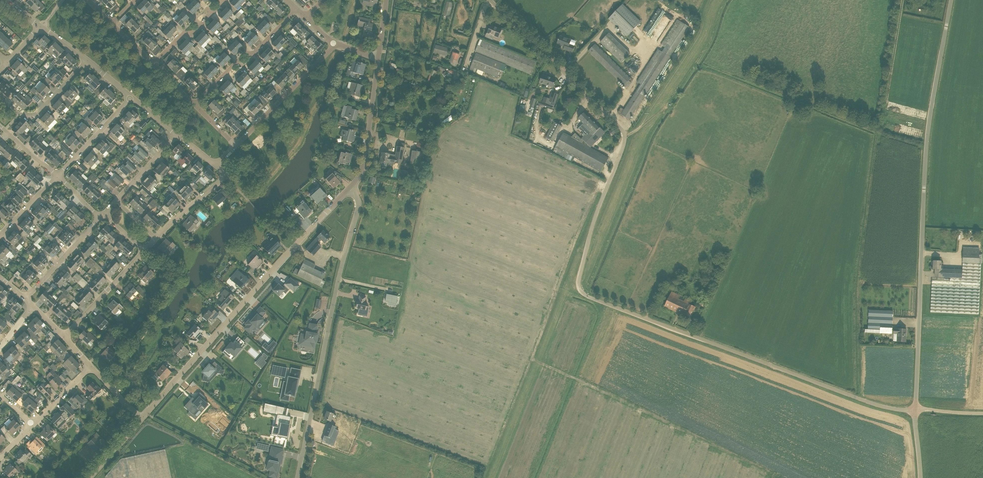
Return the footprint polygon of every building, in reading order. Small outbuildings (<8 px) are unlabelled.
[(45,7),(38,0),(31,8),(36,12),(38,10),(40,12),(45,7)] [(112,0),(111,0),(106,5),(110,9),(109,10),(112,13),(118,7),(116,5),(116,4),(112,0)] [(141,4),(147,9),(151,5),(146,0),(145,0),(141,4)] [(195,0),(191,5),(197,10),(201,6),(195,0)] [(231,4),(236,10),(241,5),(235,0),(231,4)] [(264,1),(270,6),(271,5),(274,9),(280,3),(277,0),(276,1),(274,0),(265,0),(264,1)] [(452,3),(447,2),(445,9),(444,12),(449,13),(450,9),(452,9),(453,6),(451,6),(452,3)] [(162,8),(157,3),(155,6),(160,11),(163,13),(167,9),(164,5),(162,8)] [(192,15),(197,10),(191,5),(189,3),(185,6),(185,7),(187,8),(187,9),(192,15)] [(280,3),(274,9),(278,12),(277,13),(280,16),(285,10),(282,7),(283,6),(280,3)] [(143,14),(147,9),(141,4),(137,8),(143,14)] [(623,4),(608,19),(627,37),(641,22),(623,4)] [(227,8),(223,12),(229,18),(233,13),(227,8)] [(183,12),(181,11),(177,15),(179,17),(185,22),(189,18),(183,12)] [(229,18),(223,12),(219,16),(224,22),(229,18)] [(235,23),(238,27),(242,24),(244,21),(242,19),(237,14),(235,16),(238,19),(235,23)] [(275,22),(271,18),(268,15),(265,18),(272,24),(275,22)] [(130,29),(136,23),(131,19),(130,19),(128,17),(122,23),(126,27),(127,26),(130,29)] [(180,27),(185,22),(179,17),(175,21),(180,27)] [(363,31),(362,36),(369,38),(372,25),(369,24),(370,20),(359,17),(357,25),(364,27),(363,31)] [(215,20),(211,24),(217,30),(221,26),(215,20)] [(297,33),(303,28),(299,24),(300,23),(297,20),(291,26),(293,28),(293,29),(297,33)] [(624,110),(621,107),(618,112),(629,120),(689,27),(677,20),(661,45),(665,47),(662,52),(624,110)] [(261,25),(266,31),(270,26),(265,21),(261,25)] [(136,23),(130,29),(134,32),(133,33),(136,37),(142,31),(139,28),(140,28),(136,23)] [(171,24),(167,29),(173,35),(177,30),(171,24)] [(217,30),(211,24),(207,29),(212,34),(214,32),(216,34),(219,32),(216,30),(217,30)] [(262,35),(266,31),(261,25),(256,29),(262,35)] [(497,28),(491,26),(488,34),(494,36),(495,35),(499,37),(502,29),(497,28)] [(168,39),(173,35),(167,29),(163,33),(158,28),(156,30),(159,33),(163,37),(165,35),(168,39)] [(303,28),(297,33),(300,36),(299,38),(302,41),(305,39),(310,33),(307,30),(306,31),(303,28)] [(143,36),(144,36),(140,40),(143,44),(144,43),(148,46),(153,40),(153,41),(156,38),(148,30),(143,36)] [(203,32),(199,36),(205,42),(209,38),(211,40),(214,43),(216,41),(213,38),(208,33),(206,35),(203,32)] [(253,33),(249,37),(254,43),(259,38),(253,33)] [(311,46),(311,47),(316,41),(313,37),(314,36),(310,33),(305,39),(307,41),(306,42),(308,44),(306,46),(308,49),(311,46)] [(607,49),(616,40),(609,33),(600,42),(607,49)] [(9,40),(4,36),(0,41),(0,45),(2,47),(9,40)] [(205,42),(199,36),(195,41),(200,47),(205,42)] [(276,40),(282,46),(286,42),(280,36),(276,40)] [(573,53),(575,46),(570,44),(571,40),(560,36),(557,44),(564,47),(563,49),(573,53)] [(11,37),(9,40),(2,47),(7,51),(13,45),(11,43),(14,40),(11,37)] [(34,43),(39,49),(43,52),(44,52),(47,48),(45,46),(50,41),(44,37),(40,41),(38,39),(34,43)] [(254,43),(249,37),(244,41),(250,47),(254,43)] [(475,53),(476,53),(507,65),(531,74),(536,62),(481,39),(475,53)] [(153,40),(148,46),(151,50),(150,51),(154,54),(156,51),(158,53),(161,50),(157,46),(158,45),(153,41),(153,40)] [(195,48),(193,46),(187,40),(183,44),(188,50),(190,52),(195,48)] [(276,40),(272,45),(278,50),(282,46),(276,40)] [(237,41),(232,45),(238,51),(242,46),(237,41)] [(316,41),(311,47),(315,51),(316,50),(318,53),(324,46),(321,43),(320,44),(316,41)] [(53,55),(59,47),(55,43),(48,50),(49,50),(47,53),(51,56),(52,54),(53,55)] [(188,50),(183,44),(178,49),(184,54),(188,50)] [(631,78),(595,44),(588,51),(626,88),(631,83),(629,81),(631,78)] [(234,55),(238,51),(232,45),(228,50),(234,55)] [(436,46),(435,52),(446,55),(448,49),(436,46)] [(64,51),(59,47),(53,55),(51,56),(55,59),(51,63),(54,66),(56,64),(58,61),(59,60),(57,58),(64,51)] [(264,53),(270,58),(274,54),(268,48),(264,53)] [(456,64),(459,65),(462,56),(457,54),(458,51),(454,50),(450,64),(455,66),(456,64)] [(220,57),(226,63),(230,59),(225,53),(220,57)] [(264,53),(260,57),(266,63),(270,58),(264,53)] [(507,65),(476,53),(469,71),(475,73),(477,69),(490,75),(497,77),(500,71),(503,72),(504,71),(505,71),(507,65)] [(63,56),(59,60),(58,61),(56,64),(58,65),(61,65),(63,63),(66,65),(72,58),(68,54),(65,58),(63,56)] [(297,61),(293,65),(298,70),(302,67),(303,68),(309,62),(305,59),(300,54),(296,59),(297,61)] [(168,66),(172,69),(177,64),(170,57),(164,64),(167,67),(168,66)] [(226,63),(220,57),(216,62),(222,67),(226,63)] [(77,62),(72,58),(66,65),(70,69),(77,62)] [(18,60),(14,64),(22,71),(25,68),(26,69),(29,66),(24,61),(21,64),(18,60)] [(256,61),(252,65),(258,70),(262,66),(256,61)] [(347,70),(350,71),(350,72),(354,73),(363,75),(366,65),(362,64),(362,63),(361,63),(353,61),(352,66),(349,66),(347,70)] [(13,70),(10,72),(16,78),(19,80),(21,77),(24,73),(22,71),(14,64),(11,68),(13,70)] [(179,79),(185,73),(181,69),(182,68),(177,64),(172,69),(175,73),(174,74),(179,79)] [(208,70),(214,75),(218,71),(213,65),(208,70)] [(258,70),(252,65),(248,69),(254,75),(258,70)] [(298,70),(293,65),(289,69),(288,68),(285,71),(293,78),(296,75),(295,74),(298,70)] [(48,72),(51,75),(59,82),(62,78),(60,76),(62,74),(60,72),(56,68),(53,70),(51,68),(48,72)] [(210,80),(214,75),(208,70),(204,74),(210,80)] [(448,78),(450,76),(453,77),(452,80),(453,80),(452,83),(448,84),(449,89),(457,88),(457,82),(453,83),(454,80),(457,81),(459,74),(455,73),(448,70),(444,73),(448,78)] [(284,74),(279,78),(285,84),(289,80),(290,81),(293,78),(285,71),(283,73),(284,74)] [(84,80),(86,82),(90,85),(96,78),(93,75),(92,76),(90,74),(87,77),(85,74),(86,73),(80,79),(83,81),(84,80)] [(244,73),(240,77),(246,83),(250,79),(244,73)] [(47,77),(44,80),(49,85),(51,82),(55,86),(59,82),(51,75),(48,78),(47,77)] [(189,87),(195,81),(190,77),(189,77),(187,75),(181,81),(185,85),(186,83),(189,87)] [(553,87),(556,80),(542,75),(540,83),(553,87)] [(242,87),(246,83),(240,77),(236,81),(242,87)] [(98,87),(99,86),(100,84),(98,82),(99,81),(96,78),(90,85),(95,90),(93,91),(96,94),(100,89),(98,87)] [(285,84),(279,78),(275,83),(276,83),(274,86),(280,92),(283,88),(282,87),(285,84)] [(9,85),(3,80),(0,84),(0,90),(2,92),(9,85)] [(47,87),(49,85),(44,80),(42,83),(43,84),(39,87),(47,94),(50,91),(47,87)] [(195,81),(189,87),(193,90),(192,91),(195,95),(201,89),(198,86),(199,85),(195,81)] [(234,86),(228,81),(224,85),(230,91),(234,86)] [(348,94),(353,95),(359,97),(363,86),(352,82),(348,94)] [(269,89),(266,92),(272,97),(275,94),(276,95),(280,92),(274,86),(271,83),(267,87),(269,89)] [(9,85),(2,92),(8,97),(14,90),(9,85)] [(224,85),(220,89),(225,95),(230,91),(224,85)] [(39,87),(37,90),(35,87),(34,87),(30,91),(35,95),(39,99),(41,96),(43,98),(47,94),(39,87)] [(71,88),(67,92),(75,99),(78,95),(79,96),(82,93),(77,89),(74,91),(71,88)] [(100,89),(96,94),(98,96),(100,94),(105,100),(112,93),(109,89),(107,91),(105,89),(104,90),(103,91),(100,89)] [(21,91),(17,94),(13,100),(18,105),(25,98),(27,96),(22,91),(21,91)] [(75,99),(67,92),(63,95),(67,99),(65,101),(70,106),(72,103),(71,102),(75,99)] [(268,101),(272,97),(266,92),(262,96),(260,95),(258,97),(266,105),(270,102),(268,101)] [(112,93),(105,100),(110,104),(107,106),(111,110),(114,107),(113,106),(116,103),(114,101),(116,99),(114,97),(115,95),(112,93)] [(549,101),(555,103),(558,95),(552,93),(549,101)] [(257,101),(253,105),(259,111),(262,107),(263,109),(266,105),(258,97),(256,99),(257,101)] [(25,98),(18,105),(24,110),(30,103),(25,98)] [(213,110),(219,105),(214,100),(213,101),(211,98),(205,104),(208,108),(209,107),(213,110)] [(55,104),(63,111),(66,108),(67,109),(70,106),(65,101),(63,104),(59,100),(55,104)] [(65,113),(63,111),(55,104),(52,108),(56,111),(53,114),(58,118),(60,119),(62,117),(65,113)] [(521,104),(519,111),(525,113),(527,106),(521,104)] [(219,105),(213,110),(216,114),(215,114),(219,118),(224,112),(222,110),(223,109),(219,105)] [(250,110),(247,113),(253,119),(256,116),(255,114),(259,111),(253,105),(249,109),(250,110)] [(348,119),(356,121),(359,111),(351,109),(352,107),(347,106),(344,116),(349,118),(348,119)] [(96,112),(92,115),(100,122),(103,118),(105,115),(97,108),(95,111),(96,112)] [(129,112),(125,116),(133,123),(139,116),(133,111),(130,113),(129,112)] [(582,143),(590,148),(605,132),(584,112),(578,118),(584,123),(579,128),(586,135),(589,138),(584,142),(583,141),(582,143)] [(47,113),(44,117),(51,124),(55,120),(56,121),(58,118),(53,114),(51,116),(47,113)] [(86,121),(90,125),(93,123),(96,126),(100,122),(92,115),(89,119),(88,118),(86,121)] [(125,123),(123,125),(128,130),(130,131),(132,129),(130,127),(134,124),(133,123),(125,116),(122,119),(125,123)] [(229,116),(223,122),(226,125),(227,124),(231,128),(236,122),(232,117),(231,118),(229,116)] [(39,124),(43,127),(46,131),(49,128),(48,127),(51,124),(44,117),(40,120),(42,121),(39,124)] [(22,119),(17,124),(24,131),(29,125),(22,119)] [(36,121),(33,124),(40,130),(42,127),(43,127),(39,124),(36,121)] [(84,124),(81,128),(88,135),(92,131),(88,128),(90,125),(86,121),(83,123),(84,124)] [(144,121),(140,126),(139,127),(138,128),(141,130),(147,124),(144,121)] [(245,127),(241,124),(241,123),(239,125),(236,122),(231,128),(230,129),(233,132),(237,135),(245,127)] [(554,141),(562,127),(554,122),(546,137),(554,141)] [(24,131),(17,124),(12,130),(19,136),(18,137),(20,138),(23,135),(22,134),(24,131)] [(114,128),(121,135),(123,137),(127,133),(126,132),(128,130),(123,125),(121,128),(117,124),(114,128)] [(45,130),(42,127),(40,130),(37,133),(40,136),(45,130)] [(77,131),(76,130),(74,133),(82,140),(84,138),(85,138),(88,135),(81,128),(77,131)] [(124,138),(123,137),(121,135),(114,128),(110,132),(111,132),(109,135),(117,142),(119,139),(121,141),(124,138)] [(342,140),(352,143),(352,141),(354,141),(355,137),(354,137),(355,131),(349,129),(348,131),(342,130),(340,136),(343,137),(342,140)] [(145,137),(147,139),(148,138),(156,146),(158,144),(159,145),(161,143),(158,139),(160,137),(151,130),(145,137)] [(66,138),(69,140),(76,147),(80,143),(79,143),(82,140),(74,133),(72,135),(70,133),(66,138)] [(556,147),(601,172),(609,158),(590,148),(582,143),(563,133),(556,147)] [(30,145),(35,150),(42,143),(36,138),(30,145)] [(49,144),(52,147),(57,141),(55,138),(49,144)] [(102,140),(99,144),(106,151),(110,148),(112,149),(111,150),(112,150),(115,146),(111,143),(105,138),(103,141),(102,140)] [(144,152),(146,149),(139,143),(134,138),(132,141),(140,148),(138,150),(138,149),(135,151),(144,159),(146,157),(147,158),(149,156),(144,152)] [(139,143),(146,149),(149,152),(153,147),(154,148),(156,146),(148,138),(147,139),(144,143),(141,140),(139,143)] [(64,143),(62,146),(65,148),(67,150),(69,148),(73,151),(76,147),(69,140),(66,144),(64,143)] [(60,143),(57,141),(52,147),(54,149),(60,143)] [(8,147),(3,142),(0,144),(0,152),(2,154),(8,147)] [(380,162),(381,162),(380,165),(382,167),(385,167),(386,166),(387,163),(388,163),(388,161),(394,162),(394,163),(401,164),(404,148),(405,144),(398,142),(397,146),(395,155),(389,154),(381,153),(380,162)] [(42,143),(35,150),(41,155),(47,148),(42,143)] [(108,153),(106,151),(99,144),(95,148),(99,151),(97,154),(102,158),(104,156),(105,157),(108,153)] [(174,157),(178,160),(182,156),(179,154),(184,150),(178,145),(173,151),(170,154),(174,157)] [(8,147),(2,154),(7,159),(14,152),(8,147)] [(46,157),(51,162),(58,155),(52,150),(46,157)] [(130,154),(127,156),(134,162),(134,163),(136,165),(141,160),(142,161),(144,159),(135,151),(131,156),(130,154)] [(418,168),(421,152),(412,151),(409,167),(418,168)] [(91,153),(87,157),(95,164),(98,160),(102,164),(105,161),(102,158),(97,154),(94,156),(91,153)] [(341,153),(338,161),(343,163),(344,162),(350,163),(352,154),(346,153),(345,154),(341,153)] [(18,166),(24,159),(19,154),(12,161),(18,166)] [(182,156),(178,160),(177,161),(182,166),(185,163),(187,165),(193,159),(188,154),(185,158),(182,155),(182,156)] [(57,167),(63,160),(58,155),(51,162),(57,167)] [(132,165),(134,163),(134,162),(127,156),(125,159),(128,161),(126,163),(127,164),(125,167),(131,172),(133,170),(134,171),(136,169),(132,165)] [(89,170),(95,164),(87,157),(84,160),(85,161),(82,164),(88,169),(89,170)] [(24,159),(18,166),(23,171),(30,164),(24,159)] [(158,167),(165,174),(170,169),(170,170),(172,168),(166,162),(164,165),(162,162),(158,167)] [(197,173),(199,171),(203,167),(198,162),(195,165),(192,163),(188,168),(190,170),(192,168),(197,173)] [(117,167),(115,169),(121,176),(124,178),(126,176),(129,174),(131,172),(125,167),(123,165),(121,167),(122,168),(120,170),(117,167)] [(154,176),(160,181),(162,179),(163,179),(167,175),(165,174),(158,167),(154,171),(156,173),(154,176)] [(192,187),(201,177),(202,176),(204,178),(203,179),(207,182),(214,175),(208,169),(207,170),(205,168),(190,185),(192,187)] [(26,176),(31,181),(38,174),(32,169),(26,176)] [(119,178),(121,176),(115,169),(113,172),(114,173),(110,177),(111,178),(119,186),(121,183),(122,184),(124,182),(119,178)] [(79,172),(78,173),(75,171),(69,178),(75,183),(81,176),(83,174),(80,172),(79,172)] [(334,188),(340,182),(332,173),(325,179),(334,188)] [(41,186),(38,184),(43,179),(38,174),(31,181),(28,184),(32,187),(34,187),(37,190),(41,186)] [(87,181),(81,176),(75,183),(80,188),(87,181)] [(157,183),(158,183),(160,181),(154,176),(152,178),(150,176),(146,180),(153,187),(157,183)] [(117,188),(119,186),(111,178),(109,180),(110,181),(108,183),(106,182),(104,180),(102,182),(102,183),(109,189),(112,191),(114,189),(116,187),(117,188)] [(142,189),(148,195),(150,196),(152,194),(149,191),(153,187),(146,180),(142,184),(144,187),(142,189)] [(181,189),(189,196),(194,192),(190,189),(192,187),(190,185),(187,181),(184,184),(185,184),(181,189)] [(28,190),(23,185),(20,183),(19,182),(17,185),(18,185),(16,188),(19,191),(17,193),(22,198),(23,198),(23,199),(28,194),(26,193),(28,190)] [(109,189),(102,183),(100,185),(107,191),(109,189)] [(84,192),(89,197),(96,190),(90,185),(84,192)] [(174,194),(180,200),(182,198),(185,201),(189,196),(181,189),(179,187),(175,191),(174,191),(173,193),(174,194)] [(320,188),(319,188),(318,187),(315,190),(316,190),(313,192),(309,195),(310,197),(315,201),(314,201),(317,205),(327,196),(324,193),(320,188)] [(139,192),(143,195),(146,198),(148,195),(142,189),(139,192)] [(218,205),(225,199),(224,197),(226,195),(221,189),(218,192),(219,193),(212,199),(218,205)] [(96,190),(89,197),(95,202),(101,195),(96,190)] [(20,200),(22,198),(17,193),(16,192),(9,199),(16,205),(18,207),(22,202),(20,200)] [(52,200),(58,205),(64,198),(59,193),(52,200)] [(178,202),(180,200),(174,194),(173,194),(171,196),(172,197),(168,201),(169,202),(176,209),(180,205),(178,202)] [(130,203),(135,209),(142,202),(136,196),(130,203)] [(3,206),(8,211),(11,214),(16,209),(14,207),(16,205),(9,199),(9,198),(5,203),(6,204),(3,206)] [(70,203),(64,198),(58,205),(63,210),(70,203)] [(45,205),(51,211),(52,212),(53,210),(54,209),(47,202),(44,205),(45,205)] [(147,207),(142,202),(135,209),(141,214),(147,207)] [(162,208),(163,209),(168,213),(170,211),(172,213),(176,209),(169,202),(165,206),(164,205),(162,208)] [(296,209),(295,210),(297,213),(299,211),(301,214),(302,214),(305,217),(312,211),(304,202),(296,208),(296,209)] [(2,218),(4,220),(8,215),(6,213),(8,211),(3,206),(2,205),(0,206),(0,216),(2,218)] [(51,211),(45,205),(42,208),(40,205),(36,209),(43,216),(47,212),(48,214),(51,211)] [(73,218),(79,211),(74,206),(67,213),(73,218)] [(34,220),(38,224),(41,222),(44,221),(46,219),(43,216),(36,209),(32,214),(36,217),(34,220)] [(62,216),(64,213),(61,210),(58,214),(53,210),(52,212),(59,219),(62,216)] [(66,225),(71,230),(72,231),(74,228),(72,226),(76,222),(78,224),(85,217),(79,211),(73,218),(66,225)] [(143,218),(149,224),(155,217),(150,211),(143,218)] [(198,222),(195,219),(191,215),(182,225),(190,232),(196,225),(198,222)] [(155,217),(149,224),(154,229),(161,222),(155,217)] [(30,228),(31,226),(34,229),(38,224),(34,220),(31,222),(27,218),(23,222),(30,228)] [(21,233),(26,237),(32,231),(30,228),(23,222),(19,226),(23,231),(21,233)] [(69,232),(71,230),(66,225),(64,228),(61,233),(70,241),(74,237),(69,232)] [(53,226),(49,230),(47,232),(49,234),(50,234),(53,230),(55,227),(53,226)] [(106,226),(100,233),(105,238),(112,231),(106,226)] [(24,240),(25,242),(28,239),(26,237),(21,233),(19,235),(14,231),(11,235),(20,244),(24,240)] [(112,231),(105,238),(111,243),(117,236),(112,231)] [(314,241),(314,240),(306,250),(313,256),(321,247),(318,244),(321,240),(325,243),(330,237),(323,231),(317,237),(318,237),(314,241)] [(60,232),(54,239),(59,243),(61,241),(66,245),(70,241),(61,233),(60,232)] [(9,246),(16,253),(19,251),(16,248),(20,244),(11,235),(7,239),(11,244),(9,246)] [(100,244),(102,241),(99,238),(97,236),(94,239),(100,244)] [(264,246),(263,246),(262,246),(268,253),(269,254),(271,255),(276,251),(275,250),(277,249),(281,246),(272,237),(268,240),(269,241),(264,246)] [(57,245),(59,243),(54,239),(52,241),(51,241),(48,245),(57,253),(61,249),(57,245)] [(91,239),(86,245),(93,252),(98,246),(91,239)] [(121,251),(128,244),(122,239),(115,246),(121,251)] [(171,243),(166,239),(158,247),(164,252),(167,255),(176,246),(172,242),(171,243)] [(120,263),(127,256),(128,254),(129,256),(131,256),(133,253),(133,252),(132,250),(133,249),(128,244),(121,251),(115,258),(120,263)] [(0,248),(0,250),(6,256),(10,251),(14,255),(16,253),(9,246),(7,249),(3,245),(0,248)] [(53,258),(57,253),(48,245),(44,248),(42,246),(39,250),(42,252),(47,256),(49,254),(53,258)] [(88,257),(93,252),(86,245),(81,251),(88,257)] [(0,250),(0,262),(5,267),(9,263),(6,260),(4,262),(2,260),(6,256),(0,250)] [(44,267),(45,268),(49,264),(48,263),(44,259),(47,256),(42,252),(36,258),(37,260),(44,267)] [(72,260),(79,266),(84,261),(77,254),(72,260)] [(962,262),(979,263),(979,254),(963,254),(962,262)] [(248,264),(255,271),(263,262),(256,255),(248,264)] [(44,267),(37,260),(36,258),(29,265),(34,269),(36,267),(41,271),(44,267)] [(79,266),(72,260),(67,265),(74,272),(79,266)] [(113,260),(108,265),(115,272),(120,266),(113,260)] [(325,274),(321,272),(314,269),(315,265),(305,260),(300,270),(296,268),(293,273),(322,287),(325,282),(322,280),(325,274)] [(933,261),(933,262),(932,262),(932,265),(933,265),(933,269),(935,269),(935,277),(943,277),(943,269),(940,269),(941,261),(933,261)] [(980,263),(979,263),(962,262),(962,270),(962,278),(950,277),(950,281),(932,280),(930,312),(978,314),(980,263)] [(154,273),(152,272),(154,270),(150,265),(148,264),(142,270),(143,270),(138,276),(142,280),(144,278),(147,281),(154,273)] [(23,271),(33,281),(37,276),(32,272),(34,269),(29,265),(27,268),(27,267),(23,271)] [(115,272),(108,265),(103,271),(110,277),(115,272)] [(59,275),(66,281),(71,276),(64,269),(59,275)] [(962,270),(943,269),(943,277),(950,277),(962,278),(962,270)] [(29,285),(33,281),(23,271),(20,274),(17,271),(14,275),(22,283),(24,280),(29,285)] [(247,283),(249,280),(240,272),(233,281),(237,285),(241,289),(245,285),(246,285),(247,284),(247,283)] [(99,274),(94,280),(101,286),(106,281),(99,274)] [(66,281),(59,275),(54,280),(61,287),(66,281)] [(300,286),(290,278),(285,284),(294,292),(300,286)] [(101,286),(94,280),(89,285),(96,292),(101,286)] [(128,294),(126,295),(130,299),(133,296),(134,295),(134,294),(136,291),(138,293),(142,289),(138,286),(136,288),(130,282),(123,290),(128,294)] [(285,294),(289,290),(284,285),(282,287),(278,284),(275,288),(275,287),(272,290),(273,290),(273,291),(279,296),(283,292),(285,294)] [(1,302),(3,304),(8,298),(6,296),(9,293),(4,289),(0,293),(0,301),(1,302)] [(86,289),(80,295),(88,301),(93,296),(86,289)] [(219,300),(221,302),(218,305),(223,310),(234,297),(225,290),(220,295),(222,296),(219,300)] [(39,298),(45,303),(51,296),(46,291),(39,298)] [(66,295),(68,297),(72,301),(74,298),(68,292),(66,295)] [(691,301),(685,298),(684,302),(678,299),(679,296),(671,292),(664,306),(683,315),(682,316),(690,320),(696,307),(689,304),(691,301)] [(385,300),(396,303),(397,295),(386,293),(385,300)] [(59,306),(54,312),(60,317),(66,310),(61,305),(68,297),(66,295),(61,301),(57,305),(59,306)] [(88,301),(80,295),(75,300),(82,307),(88,301)] [(51,296),(45,303),(50,308),(57,301),(56,301),(51,296)] [(366,297),(359,296),(358,301),(357,301),(356,308),(366,310),(367,303),(365,303),(366,297)] [(8,298),(3,304),(6,306),(5,307),(10,311),(18,302),(13,298),(10,300),(8,298)] [(115,315),(122,307),(119,303),(118,304),(113,300),(107,307),(112,311),(111,312),(115,315)] [(10,311),(12,313),(15,311),(17,313),(23,306),(18,302),(10,311)] [(66,310),(60,317),(65,322),(68,324),(70,321),(68,319),(72,315),(66,310)] [(206,321),(207,320),(211,323),(219,314),(214,310),(212,313),(209,310),(202,317),(206,321)] [(249,332),(252,330),(254,331),(263,321),(261,319),(264,317),(257,311),(253,316),(253,317),(251,319),(246,324),(247,326),(245,328),(249,332)] [(892,332),(892,324),(893,318),(893,313),(869,311),(868,330),(865,330),(865,333),(880,333),(880,331),(892,332)] [(94,323),(101,329),(101,330),(102,330),(103,330),(104,329),(105,329),(107,327),(106,326),(109,323),(107,321),(107,322),(99,315),(97,317),(98,318),(94,323)] [(43,324),(37,317),(35,319),(34,318),(31,320),(33,322),(32,322),(41,331),(43,328),(41,325),(43,324)] [(33,332),(30,334),(37,340),(39,338),(36,335),(38,333),(41,331),(32,322),(27,326),(33,332)] [(314,353),(318,334),(318,332),(316,332),(317,325),(308,324),(306,335),(301,334),(299,345),(300,345),(299,350),(314,353)] [(193,336),(197,340),(196,341),(189,340),(188,345),(194,346),(194,343),(196,343),(198,341),(203,336),(200,333),(202,331),(198,327),(197,328),(194,326),(187,334),(191,338),(193,336)] [(893,329),(893,341),(897,341),(905,342),(905,334),(906,334),(906,329),(898,329),(893,329)] [(25,332),(20,337),(28,346),(33,341),(35,343),(37,341),(37,340),(30,334),(28,336),(25,332)] [(46,336),(51,341),(52,340),(55,336),(51,332),(46,336)] [(88,335),(84,332),(79,336),(87,344),(90,341),(92,342),(96,338),(90,333),(88,335)] [(15,346),(19,349),(22,353),(25,350),(24,350),(28,346),(20,337),(15,341),(18,344),(15,346)] [(49,348),(50,348),(52,350),(51,350),(54,353),(62,345),(58,340),(55,343),(52,340),(51,341),(46,345),(49,348)] [(110,360),(116,354),(108,347),(111,344),(108,340),(101,347),(105,351),(101,355),(105,359),(107,357),(110,360)] [(238,345),(234,341),(230,346),(229,345),(228,346),(222,352),(228,357),(231,354),(234,356),(240,350),(241,351),(246,345),(241,341),(238,345)] [(265,343),(263,346),(269,352),(277,344),(274,341),(269,346),(265,343)] [(176,354),(181,359),(184,355),(185,356),(189,351),(184,346),(181,343),(174,350),(177,353),(176,354)] [(58,357),(61,361),(65,357),(62,354),(67,349),(62,345),(54,353),(56,355),(57,355),(59,357),(58,357)] [(20,355),(22,353),(19,349),(17,352),(13,347),(8,352),(16,360),(19,358),(18,358),(21,355),(20,355)] [(16,360),(8,352),(3,356),(6,358),(3,361),(7,364),(11,369),(14,366),(12,364),(16,360)] [(260,368),(261,369),(267,363),(264,361),(268,357),(264,353),(262,355),(263,355),(257,362),(261,366),(260,366),(261,367),(260,368)] [(64,367),(67,370),(75,361),(71,356),(67,360),(65,357),(61,361),(64,363),(63,364),(65,366),(64,367)] [(74,371),(76,369),(80,366),(75,361),(67,370),(69,372),(72,370),(74,372),(74,371)] [(209,377),(213,372),(223,374),(224,370),(218,369),(220,367),(214,361),(210,366),(209,365),(207,367),(207,368),(207,369),(206,370),(205,369),(202,372),(204,373),(202,381),(208,382),(209,377)] [(0,363),(0,371),(4,375),(11,369),(7,364),(4,366),(1,362),(0,363)] [(158,377),(162,381),(166,377),(165,376),(166,375),(167,376),(171,372),(164,366),(161,369),(160,368),(156,373),(159,376),(158,377)] [(59,377),(57,375),(53,371),(48,375),(52,380),(50,382),(56,389),(61,384),(59,382),(61,380),(59,377)] [(59,377),(61,380),(63,382),(67,378),(63,373),(59,377)] [(18,375),(13,381),(16,384),(21,378),(18,375)] [(297,380),(295,379),(296,376),(291,376),(291,378),(289,378),(288,384),(284,383),(283,387),(287,388),(285,394),(289,395),(291,396),(291,395),(294,396),(297,380)] [(44,384),(39,388),(39,389),(47,397),(52,393),(48,389),(50,386),(46,382),(44,379),(41,382),(44,384)] [(6,389),(12,383),(9,380),(3,387),(6,389)] [(90,391),(86,395),(90,399),(94,395),(95,396),(101,390),(96,385),(95,386),(92,383),(87,388),(90,391)] [(7,394),(12,398),(19,389),(14,384),(7,394)] [(22,391),(19,389),(12,398),(16,402),(20,398),(22,400),(27,394),(23,390),(22,391)] [(193,401),(191,400),(184,407),(189,411),(188,413),(192,417),(201,406),(204,409),(208,405),(203,400),(205,397),(200,392),(194,399),(194,400),(193,401)] [(27,408),(35,399),(32,397),(30,400),(28,398),(30,396),(27,394),(22,400),(24,402),(22,404),(25,406),(24,407),(26,409),(27,408)] [(35,399),(27,408),(32,413),(38,406),(40,404),(38,402),(40,399),(42,401),(44,399),(40,394),(38,396),(35,399)] [(83,406),(88,401),(82,395),(79,397),(77,395),(73,399),(71,398),(68,401),(72,405),(76,410),(81,404),(83,406)] [(265,403),(263,412),(275,414),(277,406),(265,403)] [(58,428),(62,425),(69,418),(75,413),(66,404),(60,409),(61,410),(58,414),(58,413),(52,419),(54,420),(52,422),(58,428)] [(327,411),(324,419),(330,421),(332,417),(335,418),(336,415),(333,414),(327,411)] [(283,415),(277,414),(275,426),(276,427),(279,428),(277,436),(288,438),(289,431),(290,425),(289,425),(291,417),(285,416),(285,415),(283,415)] [(7,421),(10,424),(16,431),(21,426),(18,424),(20,422),(14,416),(10,420),(9,419),(7,421)] [(5,424),(1,429),(5,434),(8,431),(12,435),(16,431),(10,424),(7,427),(5,424)] [(324,435),(331,438),(336,427),(328,424),(324,435)] [(48,440),(56,433),(48,425),(45,427),(46,428),(40,434),(44,438),(45,437),(48,440)] [(26,444),(31,449),(32,448),(37,452),(42,447),(42,448),(45,445),(37,437),(34,439),(35,440),(33,442),(31,440),(26,444)] [(94,437),(87,444),(97,453),(103,447),(94,437)] [(14,456),(18,460),(19,459),(22,462),(27,457),(30,459),(33,456),(26,449),(23,452),(21,450),(14,456)] [(165,449),(121,459),(105,477),(106,477),(171,477),(165,449)] [(282,457),(277,456),(279,450),(272,449),(269,461),(268,462),(268,463),(268,467),(271,468),(269,477),(274,477),(277,477),(280,464),(281,464),(282,457)] [(10,464),(3,471),(9,477),(16,470),(19,473),(22,470),(17,465),(14,467),(10,464)]
